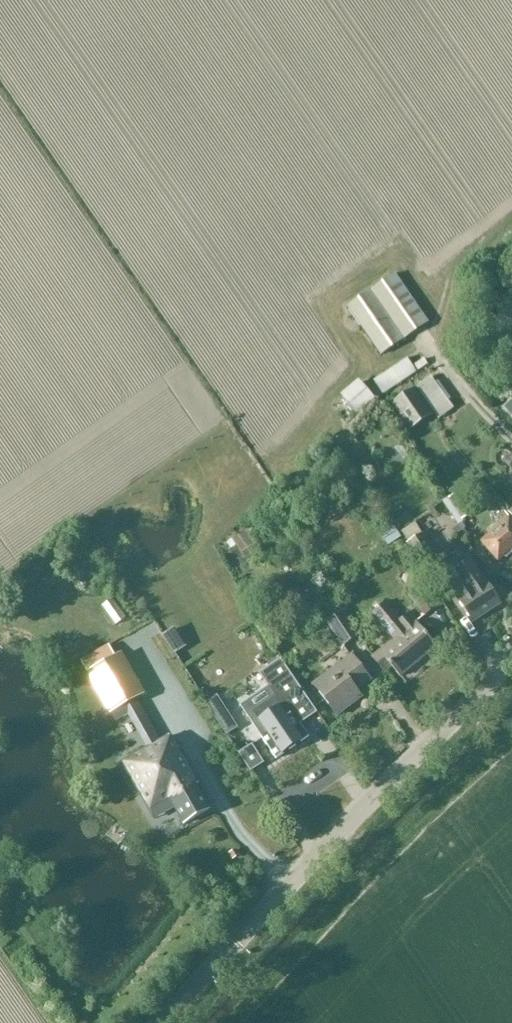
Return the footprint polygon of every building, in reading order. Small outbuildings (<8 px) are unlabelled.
[(430,322),(397,273),(396,272),(347,305),(381,356),(430,322)] [(382,394),(417,372),(408,358),(373,380),(382,394)] [(340,395),(341,396),(330,406),(346,426),(359,417),(357,414),(375,400),(359,380),(340,395)] [(453,410),(435,385),(421,394),(433,412),(439,420),(453,410)] [(413,429),(433,415),(414,387),(393,401),(413,429)] [(462,521),(474,513),(460,492),(448,499),(462,521)] [(511,548),(511,521),(509,518),(483,543),(499,560),(511,548)] [(402,538),(394,525),(379,535),(387,547),(402,538)] [(445,565),(424,533),(406,544),(426,577),(445,565)] [(487,581),(485,582),(471,559),(444,577),(472,622),(501,604),(487,581)] [(426,616),(438,607),(421,586),(409,596),(426,616)] [(409,613),(401,619),(387,602),(374,612),(396,640),(383,650),(372,659),(384,674),(395,666),(401,673),(435,646),(417,623),(409,613)] [(343,648),(359,637),(343,611),(326,622),(343,648)] [(109,646),(84,661),(81,662),(82,662),(111,714),(139,699),(109,646)] [(357,688),(370,678),(351,654),(314,682),(338,713),(362,695),(357,688)] [(275,697),(252,712),(267,734),(261,738),(276,759),(309,737),(301,725),(317,713),(281,659),(259,674),(275,697)] [(227,691),(215,698),(232,726),(244,719),(227,691)] [(333,753),(343,746),(333,731),(322,738),(333,753)] [(174,809),(183,826),(210,809),(170,737),(121,764),(152,822),(174,809)]
